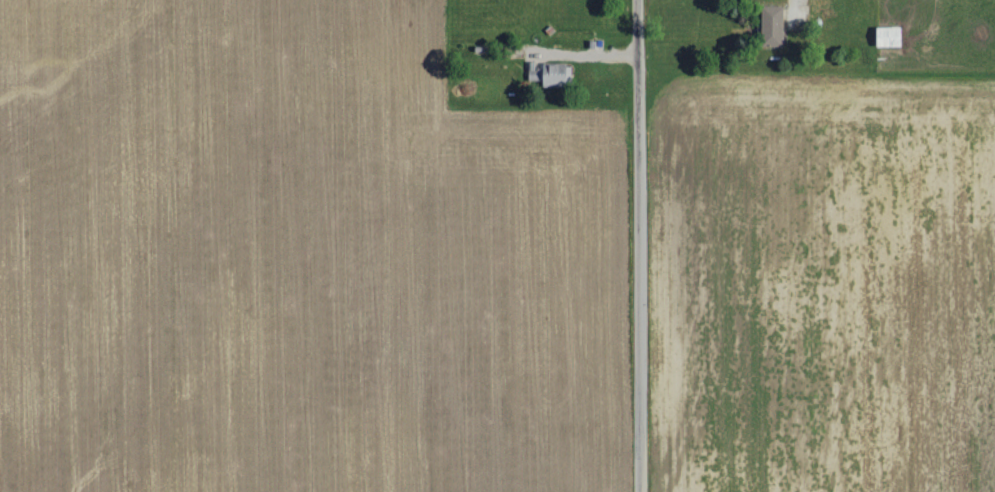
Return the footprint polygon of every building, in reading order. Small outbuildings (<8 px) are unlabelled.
[(784,45),(785,6),(764,5),(763,45),(784,45)] [(878,46),(903,46),(903,27),(878,26),(878,46)]
